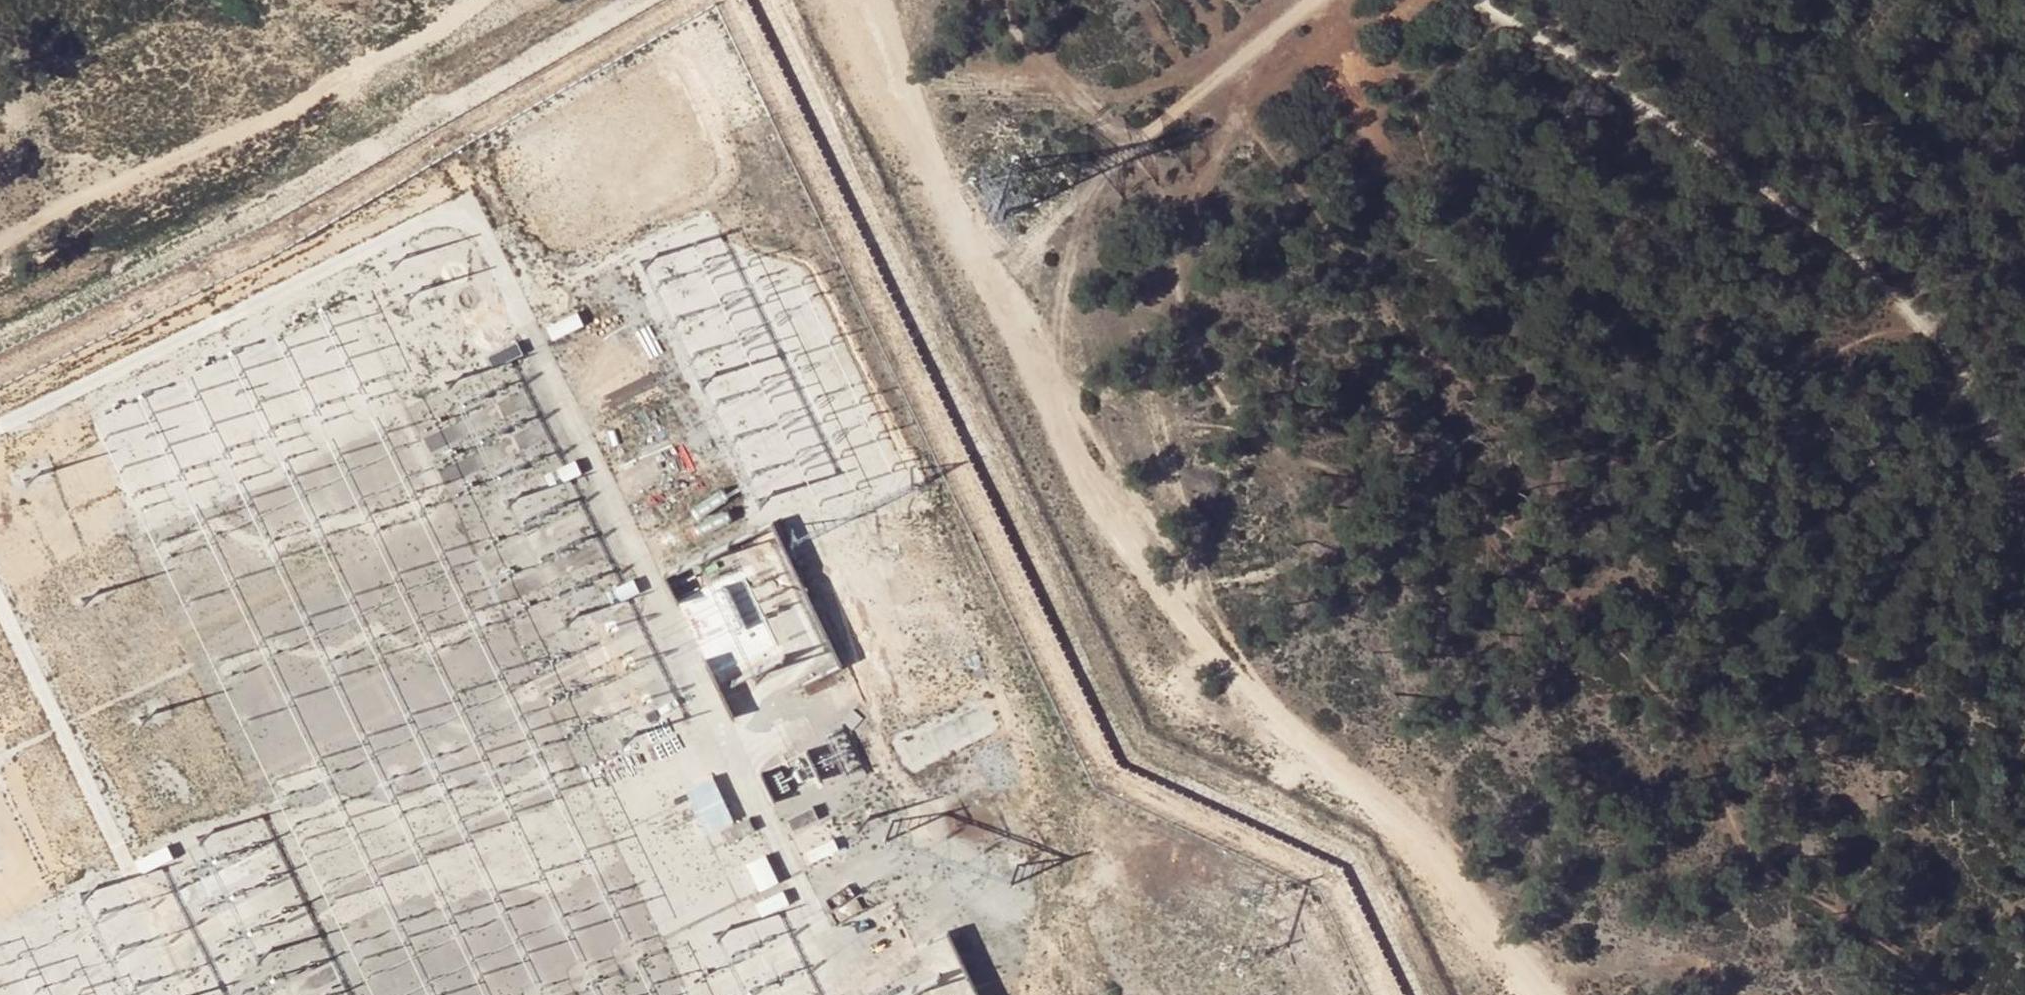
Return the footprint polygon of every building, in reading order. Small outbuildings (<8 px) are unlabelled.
[(579,313),(546,328),(552,341),(585,327),(579,313)] [(518,342),(488,357),(495,370),(525,355),(518,342)] [(578,459),(545,475),(552,489),(585,473),(578,459)] [(642,592),(638,580),(610,593),(616,605),(642,592)] [(820,818),(815,807),(790,820),(794,830),(820,818)] [(757,830),(751,818),(725,832),(732,844),(757,830)] [(165,847),(135,861),(141,873),(171,859),(165,847)] [(779,882),(766,857),(746,867),(758,892),(779,882)] [(789,903),(784,893),(756,907),(761,916),(789,903)] [(932,980),(902,994),(939,994),(932,980)]
